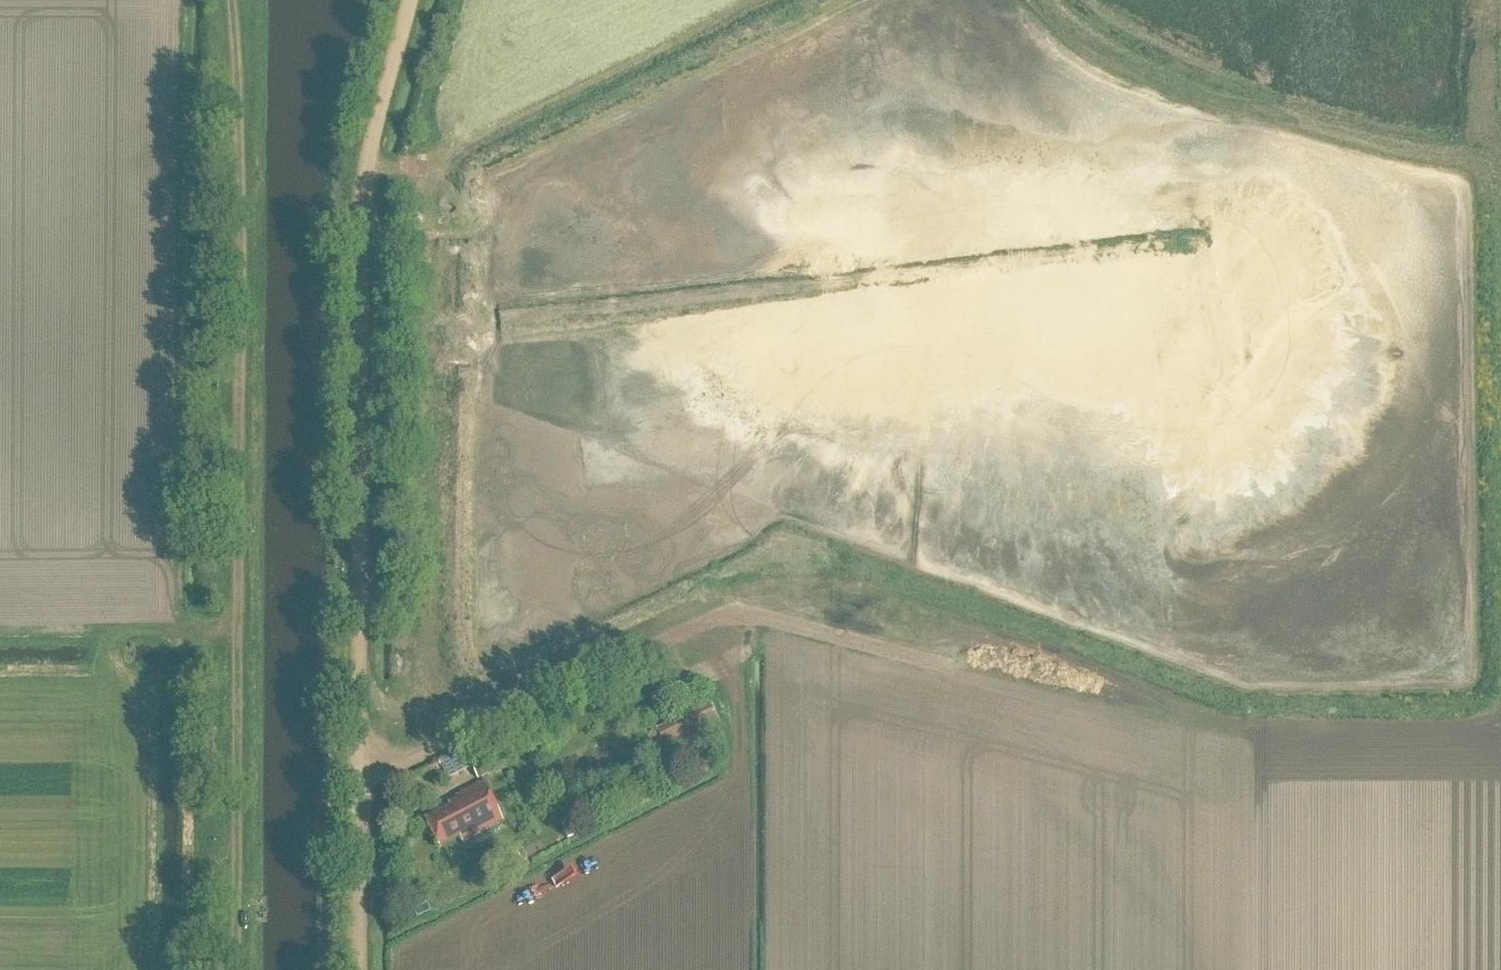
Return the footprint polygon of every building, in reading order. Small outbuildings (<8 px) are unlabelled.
[(711,706),(656,733),(666,753),(721,726),(711,706)] [(465,758),(478,783),(506,769),(493,743),(465,758)] [(451,810),(427,823),(441,851),(461,841),(464,846),(506,824),(485,785),(458,800),(458,801),(449,806),(451,810)]
